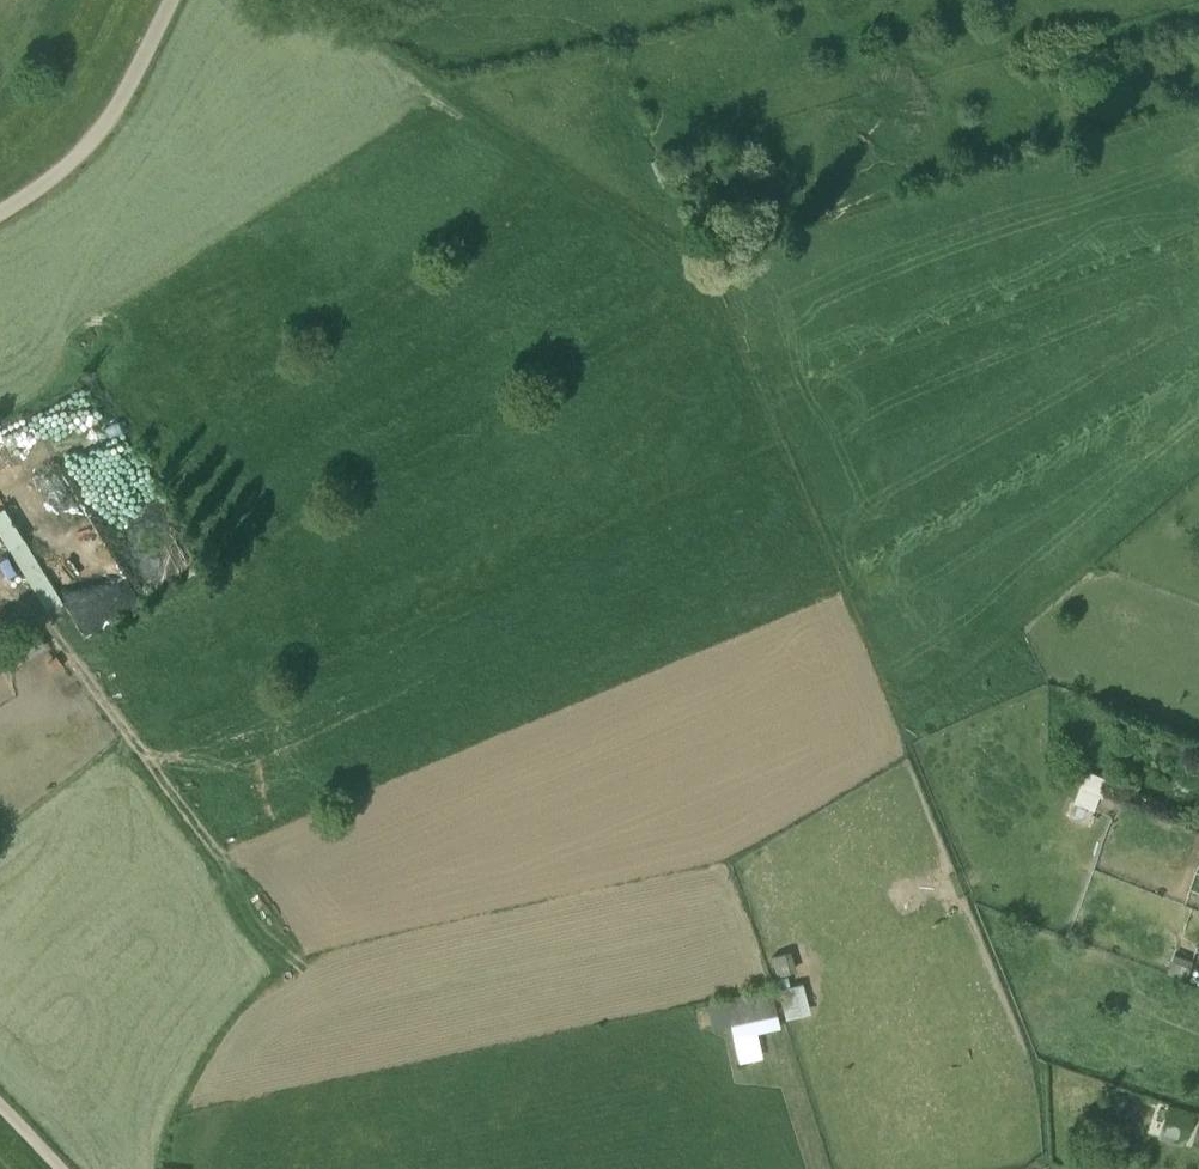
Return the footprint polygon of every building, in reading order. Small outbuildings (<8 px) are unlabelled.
[(137,603),(104,537),(95,541),(104,560),(91,566),(83,550),(92,546),(86,533),(36,557),(9,501),(0,506),(0,521),(44,610),(67,599),(82,630),(137,603)] [(1096,807),(1108,774),(1087,767),(1075,799),(1096,807)] [(790,1014),(811,1010),(806,980),(784,984),(790,1014)] [(740,1059),(764,1055),(760,1028),(779,1025),(774,989),(710,998),(713,1025),(734,1022),(740,1059)] [(1197,1116),(1170,1109),(1163,1136),(1189,1144),(1197,1116)]
